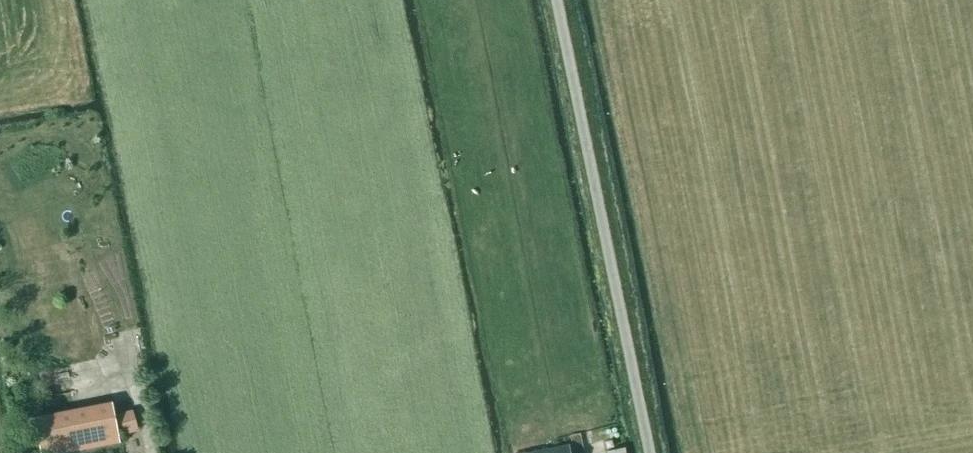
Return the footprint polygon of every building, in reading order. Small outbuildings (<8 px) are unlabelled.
[(119,442),(111,401),(33,416),(40,452),(60,452),(119,442)] [(521,452),(572,452),(570,443),(521,452)]
